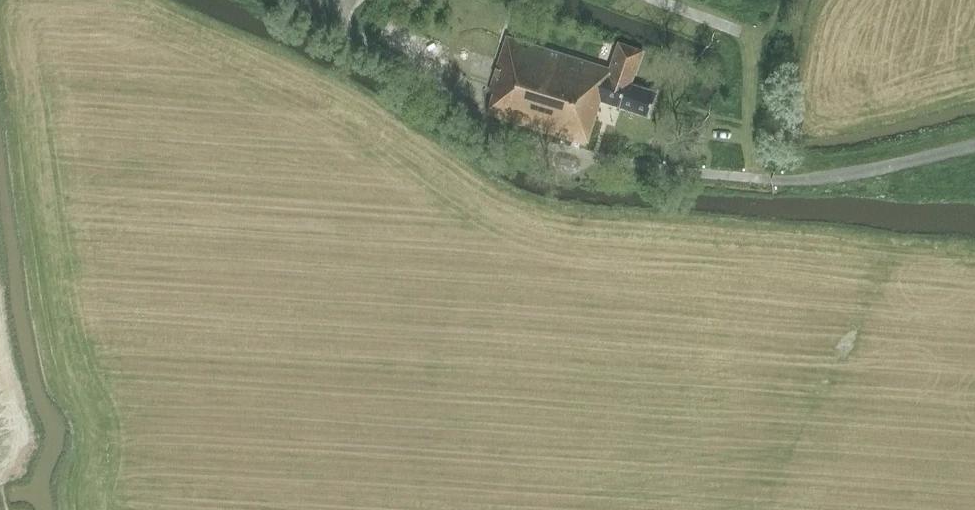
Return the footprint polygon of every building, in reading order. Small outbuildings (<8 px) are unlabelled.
[(657,91),(632,83),(643,50),(619,42),(610,68),(507,36),(490,92),(494,93),(488,114),(587,145),(602,100),(649,116),(657,91)]
